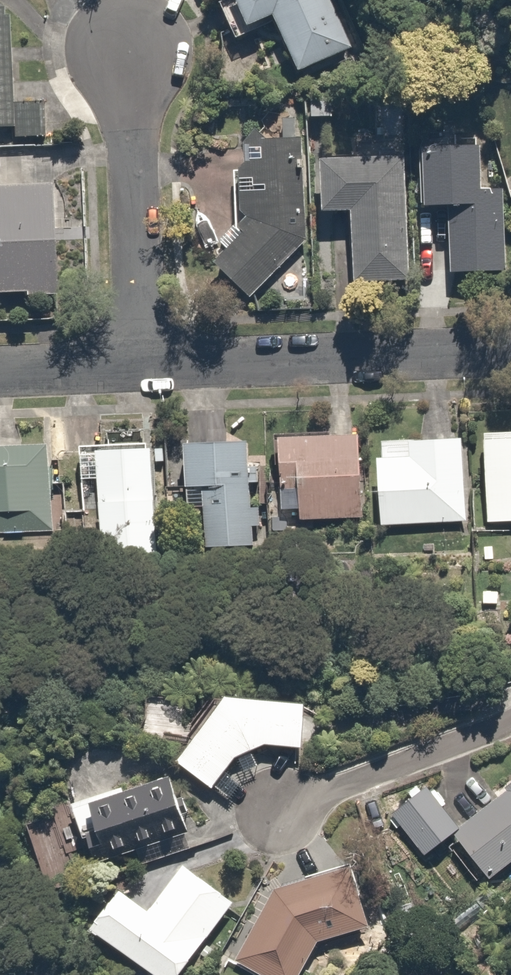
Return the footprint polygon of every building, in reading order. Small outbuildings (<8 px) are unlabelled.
[(14,127),(14,139),(43,140),(43,101),(13,101),(14,0),(0,0),(0,127),(14,127)] [(322,0),(235,0),(251,33),(279,20),(301,68),(344,48),(322,0)] [(311,114),(238,114),(237,226),(239,226),(211,260),(253,295),(311,226),(311,114)] [(481,134),(421,138),(425,205),(446,204),(450,275),(509,272),(505,201),(485,202),(481,134)] [(400,156),(321,155),(322,211),(352,211),(354,281),(414,280),(412,210),(401,210),(400,156)] [(0,183),(0,287),(69,285),(65,181),(0,183)] [(485,429),(487,523),(510,523),(510,429),(485,429)] [(357,433),(286,434),(286,490),(299,490),(299,523),(358,523),(357,433)] [(253,436),(186,439),(188,511),(202,511),(203,542),(256,540),(253,436)] [(158,439),(80,442),(82,483),(100,483),(102,545),(161,543),(158,439)] [(469,440),(384,439),(384,524),(469,525),(469,440)] [(0,444),(0,533),(58,531),(55,442),(0,444)] [(309,702),(231,696),(178,760),(214,790),(251,745),(305,748),(309,702)] [(454,826),(509,886),(510,884),(510,774),(454,826)] [(190,827),(175,777),(73,807),(88,858),(190,827)] [(184,848),(150,899),(117,883),(89,932),(161,974),(186,974),(237,886),(184,848)] [(362,862),(284,883),(237,955),(266,974),(298,974),(318,949),(375,929),(362,866),(362,862)]
